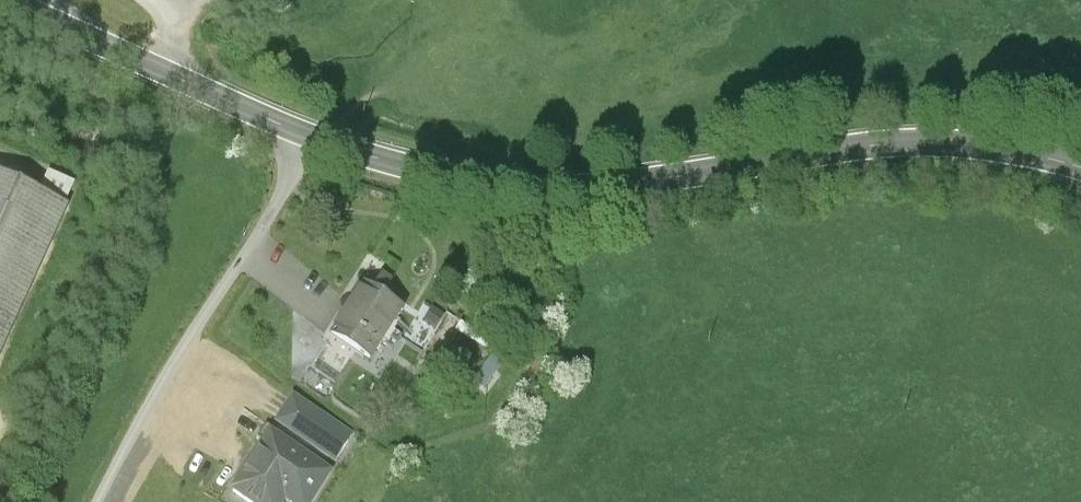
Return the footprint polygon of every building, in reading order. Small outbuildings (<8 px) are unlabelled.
[(0,181),(0,349),(63,210),(0,181)] [(403,310),(362,285),(331,336),(371,361),(403,310)] [(305,367),(332,385),(345,365),(318,348),(305,367)] [(294,397),(277,424),(335,460),(351,433),(294,397)] [(231,494),(244,501),(283,501),(284,500),(287,501),(313,501),(332,470),(268,432),(231,494)]
